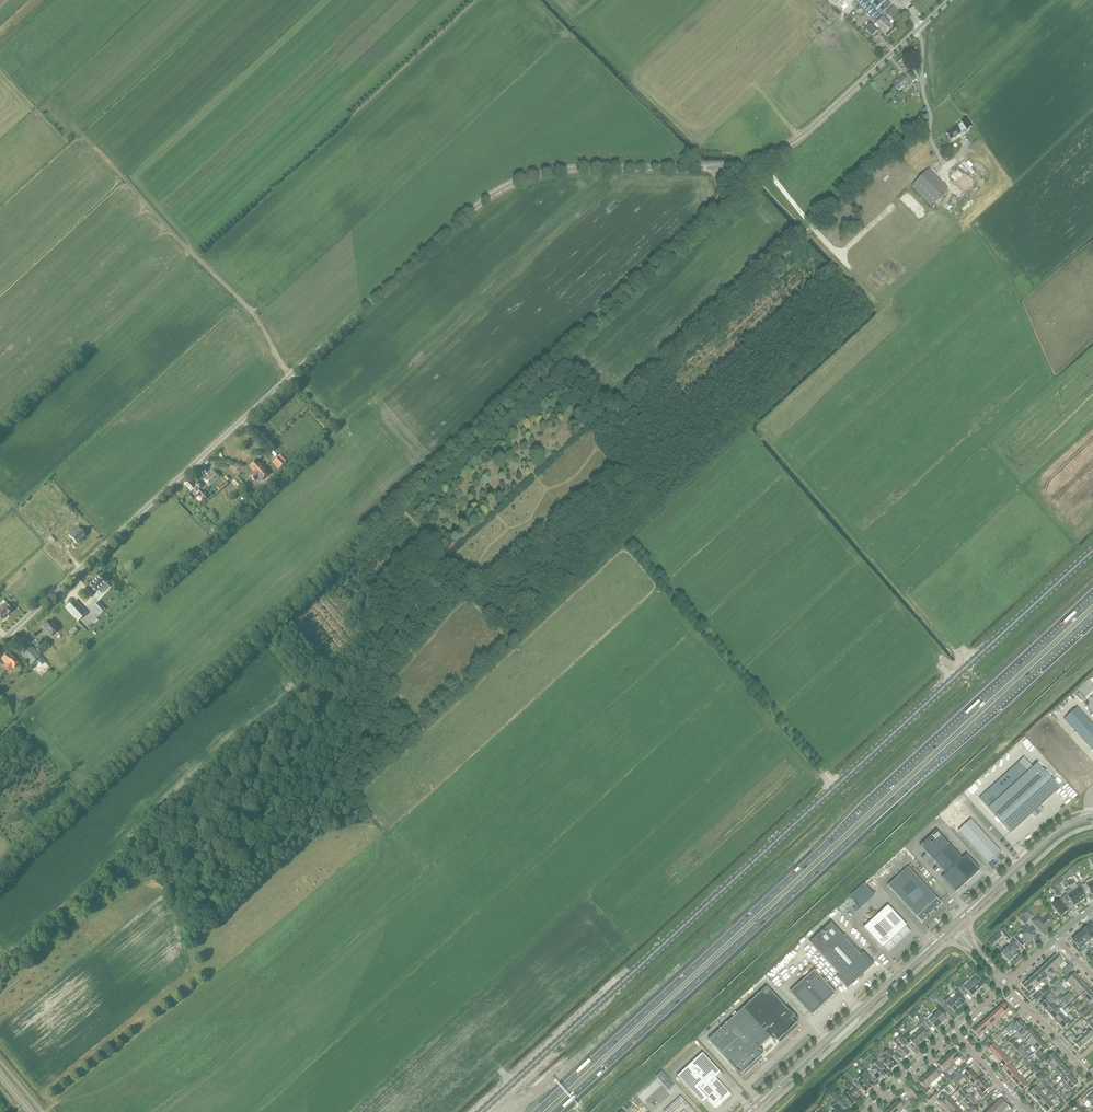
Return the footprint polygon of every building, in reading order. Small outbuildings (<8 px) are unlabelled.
[(859,6),(861,8),(873,21),(891,5),(887,0),(855,0),(854,1),(855,1),(856,3),(859,6)] [(878,27),(885,34),(893,26),(883,16),(875,24),(873,25),(871,23),(865,29),(872,36),(878,30),(877,29),(878,27)] [(903,57),(908,63),(914,59),(909,53),(903,57)] [(892,84),(898,91),(903,87),(906,89),(911,84),(902,75),(892,84)] [(963,122),(957,126),(956,125),(951,128),(951,129),(946,132),(950,140),(961,133),(961,132),(967,129),(967,130),(973,126),(968,118),(962,122),(963,122)] [(931,167),(936,170),(939,163),(934,160),(931,167)] [(932,204),(949,185),(929,167),(912,185),(932,204)] [(955,170),(953,173),(967,187),(971,183),(969,180),(970,179),(963,171),(960,175),(955,170)] [(279,458),(275,461),(279,465),(277,467),(279,469),(284,463),(283,462),(279,458)] [(257,460),(249,467),(253,472),(255,474),(251,477),(255,482),(257,480),(259,478),(261,481),(269,474),(257,460)] [(210,487),(220,478),(214,470),(204,480),(210,487)] [(201,492),(199,490),(203,487),(199,482),(194,486),(189,480),(184,484),(192,492),(194,491),(196,493),(196,492),(198,494),(198,495),(203,501),(209,497),(203,490),(201,492)] [(71,533),(69,535),(73,540),(77,544),(82,540),(86,536),(83,532),(80,529),(77,531),(75,533),(74,532),(73,531),(71,533)] [(107,582),(101,575),(91,585),(97,592),(98,590),(101,594),(108,587),(106,584),(107,582)] [(78,621),(86,614),(75,601),(66,608),(78,621)] [(101,613),(104,610),(98,603),(95,607),(101,613)] [(2,620),(4,617),(7,615),(10,613),(12,611),(11,611),(12,610),(11,610),(12,609),(10,608),(9,606),(8,607),(7,606),(6,604),(6,605),(5,604),(3,606),(0,608),(1,608),(1,609),(0,610),(0,618),(2,620)] [(43,626),(51,636),(59,630),(50,620),(43,626)] [(75,627),(70,632),(73,636),(79,631),(75,627)] [(45,641),(36,648),(41,655),(50,647),(45,641)] [(29,646),(23,653),(33,664),(41,656),(30,645),(29,646)] [(7,653),(2,661),(7,664),(5,667),(11,671),(13,668),(14,669),(19,661),(7,653)] [(1064,719),(1092,751),(1092,724),(1077,707),(1064,719)] [(1002,777),(980,798),(995,815),(1011,832),(1035,810),(1060,788),(1048,776),(1037,764),(1035,765),(1033,767),(1029,762),(1024,757),(1002,777)] [(962,810),(949,821),(988,863),(1001,852),(962,810)] [(919,847),(946,876),(942,879),(955,893),(980,870),(967,856),(964,859),(937,830),(919,847)] [(876,881),(890,869),(885,864),(872,877),(876,881)] [(1013,879),(1024,870),(1022,867),(1011,876),(1013,879)] [(917,918),(922,923),(927,919),(926,918),(929,915),(930,916),(934,912),(934,911),(937,908),(938,909),(942,905),(937,899),(908,868),(888,886),(917,917),(917,918)] [(1068,872),(1062,876),(1065,880),(1071,876),(1071,877),(1075,875),(1071,869),(1067,871),(1068,872)] [(1085,882),(1086,883),(1083,885),(1086,890),(1088,889),(1091,894),(1092,893),(1092,883),(1091,878),(1085,882)] [(1077,886),(1072,890),(1080,902),(1086,898),(1082,893),(1084,891),(1079,883),(1076,885),(1077,886)] [(1072,890),(1063,896),(1068,902),(1070,901),(1074,906),(1080,902),(1072,890)] [(1070,906),(1063,897),(1060,900),(1060,899),(1052,905),(1061,916),(1068,910),(1067,908),(1070,906)] [(888,906),(864,928),(883,949),(884,948),(888,953),(911,932),(906,927),(907,926),(888,906)] [(1021,913),(1028,921),(1034,916),(1027,908),(1021,913)] [(1028,921),(1021,913),(1020,914),(1021,914),(1020,915),(1021,917),(1019,919),(1025,925),(1028,921)] [(1053,923),(1055,921),(1054,919),(1053,920),(1049,916),(1043,921),(1039,916),(1033,921),(1042,931),(1052,922),(1053,923)] [(831,923),(810,943),(839,975),(837,977),(848,989),(874,965),(875,965),(863,953),(861,955),(831,923)] [(1021,939),(1026,944),(1033,937),(1034,939),(1037,936),(1033,931),(1032,931),(1027,925),(1022,930),(1026,935),(1021,939)] [(1092,938),(1092,934),(1087,927),(1082,932),(1090,941),(1092,938)] [(1013,937),(1004,928),(1001,931),(1009,940),(1013,937)] [(1085,945),(1090,941),(1082,932),(1077,936),(1081,940),(1085,945)] [(1081,940),(1077,936),(1072,940),(1076,945),(1074,947),(1079,954),(1082,951),(1080,949),(1082,947),(1085,945),(1081,940)] [(1009,946),(1002,952),(1010,961),(1017,955),(1014,952),(1018,949),(1013,943),(1009,946)] [(1052,959),(1058,966),(1063,962),(1056,954),(1052,959)] [(815,960),(819,965),(824,960),(820,955),(815,960)] [(1052,959),(1047,963),(1054,971),(1058,966),(1052,959)] [(1054,971),(1047,963),(1042,968),(1049,975),(1054,971)] [(1042,968),(1037,972),(1046,982),(1044,980),(1049,975),(1042,968)] [(810,1013),(812,1016),(818,1011),(818,1010),(819,1009),(820,1008),(821,1008),(821,1007),(824,1005),(825,1005),(824,1004),(827,1002),(828,1002),(828,1001),(830,999),(831,998),(836,994),(834,991),(815,970),(791,992),(810,1013)] [(1037,972),(1032,977),(1039,984),(1041,982),(1042,983),(1044,983),(1046,982),(1037,972)] [(970,984),(977,991),(982,986),(978,981),(981,979),(975,973),(970,978),(973,981),(970,984)] [(1071,986),(1079,979),(1074,974),(1071,976),(1069,974),(1064,979),(1066,982),(1067,981),(1071,986)] [(1032,977),(1027,981),(1036,990),(1035,990),(1034,989),(1039,984),(1032,977)] [(1079,979),(1071,986),(1076,990),(1083,983),(1079,979)] [(1036,990),(1027,981),(1022,986),(1029,993),(1030,995),(1032,993),(1033,994),(1036,991),(1036,990)] [(977,991),(970,984),(967,987),(964,983),(959,988),(964,994),(967,991),(972,996),(977,991)] [(1088,988),(1083,983),(1076,990),(1080,995),(1088,988)] [(771,1038),(776,1044),(778,1041),(779,1042),(797,1025),(799,1022),(767,987),(744,1009),(771,1038)] [(1088,988),(1080,995),(1085,1000),(1092,993),(1088,988)] [(958,994),(952,999),(960,1008),(962,1006),(962,1005),(965,1002),(961,998),(960,996),(962,994),(957,989),(955,992),(958,994)] [(1042,999),(1044,1002),(1040,1005),(1045,1010),(1052,1003),(1054,1001),(1050,997),(1052,995),(1049,992),(1042,999)] [(1033,997),(1034,999),(1037,1002),(1042,997),(1039,994),(1038,993),(1033,997)] [(1089,1005),(1080,1013),(1083,1016),(1092,1006),(1092,1004),(1092,1003),(1092,1001),(1092,994),(1092,993),(1085,1000),(1089,1005)] [(938,998),(937,1000),(940,1003),(943,1007),(945,1005),(947,1003),(944,1000),(940,996),(938,998)] [(960,1008),(952,999),(947,1004),(955,1012),(958,1009),(960,1008)] [(999,1007),(1006,1014),(1010,1009),(1004,1003),(999,1007)] [(1057,1008),(1052,1003),(1045,1010),(1049,1015),(1057,1008)] [(934,1016),(942,1024),(947,1019),(944,1015),(947,1012),(940,1005),(937,1008),(939,1011),(934,1016)] [(999,1007),(995,1011),(1001,1017),(1006,1014),(999,1007)] [(1061,1013),(1057,1008),(1049,1015),(1054,1020),(1061,1013)] [(771,1038),(744,1009),(709,1041),(741,1076),(744,1073),(744,1074),(762,1057),(764,1054),(759,1049),(771,1038)] [(995,1011),(991,1015),(997,1021),(1001,1017),(995,1011)] [(1061,1013),(1054,1020),(1058,1024),(1066,1017),(1061,1013)] [(1069,1014),(1066,1017),(1058,1024),(1063,1029),(1066,1026),(1068,1029),(1076,1022),(1069,1014)] [(997,1021),(991,1015),(986,1019),(993,1025),(997,1021)] [(942,1024),(934,1016),(929,1020),(925,1016),(921,1019),(930,1028),(933,1025),(936,1029),(942,1024)] [(993,1025),(986,1019),(982,1023),(988,1029),(993,1025)] [(1016,1023),(1014,1021),(1005,1029),(1009,1033),(1011,1030),(1013,1031),(1014,1029),(1017,1032),(1024,1025),(1020,1020),(1016,1023)] [(917,1027),(920,1029),(915,1033),(923,1041),(929,1035),(925,1032),(928,1029),(922,1022),(917,1027)] [(982,1023),(978,1027),(984,1033),(988,1029),(982,1023)] [(1079,1029),(1090,1040),(1092,1037),(1092,1034),(1091,1032),(1092,1030),(1092,1029),(1088,1024),(1086,1027),(1087,1029),(1083,1033),(1079,1029)] [(1029,1030),(1024,1025),(1017,1032),(1021,1037),(1029,1030)] [(984,1033),(978,1027),(973,1031),(979,1038),(984,1033)] [(1029,1030),(1021,1037),(1023,1036),(1027,1041),(1035,1034),(1030,1029),(1029,1030)] [(1090,1040),(1079,1029),(1077,1031),(1079,1036),(1078,1037),(1085,1045),(1090,1040)] [(923,1041),(915,1033),(912,1037),(908,1033),(903,1037),(910,1045),(913,1042),(916,1047),(923,1041)] [(1039,1038),(1035,1034),(1027,1041),(1032,1045),(1039,1038)] [(901,1059),(902,1058),(903,1059),(910,1053),(905,1047),(908,1044),(900,1036),(894,1042),(899,1047),(895,1050),(898,1053),(896,1054),(896,1055),(900,1059),(901,1059)] [(1085,1045),(1078,1037),(1076,1039),(1071,1036),(1069,1038),(1073,1042),(1080,1049),(1085,1045)] [(1044,1043),(1039,1038),(1032,1045),(1036,1050),(1044,1043)] [(992,1054),(999,1047),(995,1043),(988,1049),(992,1054)] [(1044,1043),(1036,1050),(1038,1052),(1036,1054),(1036,1056),(1038,1058),(1040,1060),(1046,1055),(1044,1052),(1048,1048),(1044,1043)] [(999,1047),(992,1054),(996,1058),(1003,1052),(999,1047)] [(883,1053),(887,1057),(883,1061),(891,1070),(897,1065),(891,1058),(894,1055),(888,1048),(883,1053)] [(952,1050),(947,1054),(954,1062),(959,1058),(952,1050)] [(1003,1052),(996,1058),(1000,1062),(1007,1056),(1003,1052)] [(723,1075),(703,1053),(677,1076),(703,1104),(708,1099),(716,1108),(731,1094),(716,1078),(721,1073),(723,1075)] [(1046,1055),(1040,1060),(1042,1063),(1045,1060),(1050,1065),(1057,1058),(1053,1053),(1049,1057),(1046,1055)] [(954,1062),(947,1054),(942,1059),(950,1067),(954,1062)] [(1011,1061),(1007,1056),(1000,1062),(1004,1067),(1009,1063),(1011,1061)] [(1057,1058),(1050,1065),(1054,1070),(1062,1063),(1057,1058)] [(950,1067),(942,1059),(938,1063),(945,1071),(950,1067)] [(870,1073),(874,1077),(875,1077),(879,1081),(885,1075),(881,1070),(883,1068),(877,1061),(874,1064),(876,1067),(870,1073)] [(1009,1063),(1004,1067),(1002,1068),(1006,1073),(1013,1067),(1009,1063)] [(1062,1063),(1054,1070),(1058,1075),(1066,1068),(1062,1063)] [(1036,1064),(1035,1065),(1033,1066),(1032,1067),(1034,1069),(1037,1072),(1038,1073),(1041,1070),(1036,1064)] [(1017,1071),(1013,1067),(1006,1073),(1010,1077),(1017,1071)] [(928,1072),(935,1080),(940,1076),(933,1068),(928,1072)] [(1070,1072),(1066,1068),(1058,1075),(1063,1079),(1061,1081),(1062,1081),(1070,1072)] [(975,1074),(971,1069),(963,1076),(967,1081),(975,1074)] [(854,1079),(847,1071),(843,1074),(850,1082),(854,1079)] [(1017,1071),(1010,1077),(1014,1082),(1021,1076),(1017,1071)] [(928,1072),(923,1076),(930,1084),(935,1080),(928,1072)] [(1070,1072),(1062,1081),(1066,1085),(1064,1087),(1074,1079),(1069,1074),(1071,1073),(1070,1072)] [(660,1073),(656,1076),(669,1090),(673,1087),(660,1073)] [(862,1088),(866,1093),(872,1087),(867,1081),(870,1079),(864,1073),(858,1078),(859,1079),(857,1081),(860,1083),(857,1085),(861,1089),(862,1088)] [(980,1079),(975,1074),(967,1081),(972,1086),(981,1077),(980,1079)] [(930,1084),(923,1076),(918,1081),(919,1082),(917,1085),(921,1090),(920,1091),(922,1093),(924,1092),(926,1093),(930,1090),(928,1087),(930,1084)] [(1025,1080),(1021,1076),(1014,1082),(1018,1086),(1025,1080)] [(957,1077),(952,1081),(956,1085),(961,1080),(957,1077)] [(981,1077),(972,1086),(972,1087),(973,1089),(975,1087),(978,1089),(986,1082),(981,1077)] [(1064,1087),(1067,1091),(1069,1089),(1070,1091),(1075,1087),(1078,1083),(1076,1081),(1074,1079),(1064,1087)] [(1029,1084),(1025,1080),(1018,1086),(1022,1091),(1029,1084)] [(978,1089),(976,1091),(983,1099),(988,1094),(986,1091),(990,1087),(986,1082),(978,1089)] [(939,1093),(942,1096),(938,1100),(942,1104),(950,1097),(948,1095),(952,1091),(947,1086),(946,1087),(943,1089),(941,1091),(939,1093)] [(1033,1098),(1041,1091),(1036,1086),(1029,1093),(1033,1098)] [(854,1087),(849,1091),(843,1097),(851,1106),(858,1100),(855,1097),(859,1094),(855,1088),(854,1087)] [(993,1091),(987,1097),(991,1101),(997,1095),(993,1091)] [(1041,1091),(1033,1098),(1038,1103),(1045,1096),(1041,1091)] [(1090,1097),(1087,1094),(1082,1099),(1084,1102),(1089,1107),(1091,1106),(1092,1105),(1092,1104),(1092,1094),(1090,1097)] [(1045,1096),(1038,1103),(1042,1108),(1050,1101),(1047,1098),(1049,1096),(1047,1095),(1045,1096)] [(681,1096),(663,1111),(664,1111),(696,1111),(681,1096)] [(950,1097),(942,1104),(947,1109),(955,1102),(950,1097)] [(1001,1099),(996,1103),(1003,1111),(1006,1108),(1008,1110),(1010,1108),(1007,1104),(1006,1105),(1001,1099)] [(834,1110),(836,1111),(835,1111),(845,1111),(840,1107),(843,1104),(839,1100),(834,1104),(831,1107),(834,1110)] [(900,1111),(905,1108),(898,1100),(893,1104),(900,1111)] [(1050,1101),(1042,1108),(1046,1111),(1048,1111),(1054,1106),(1050,1101)] [(947,1109),(949,1111),(953,1111),(959,1107),(955,1102),(947,1109)] [(992,1107),(996,1111),(1002,1111),(1003,1111),(996,1103),(992,1107)]
